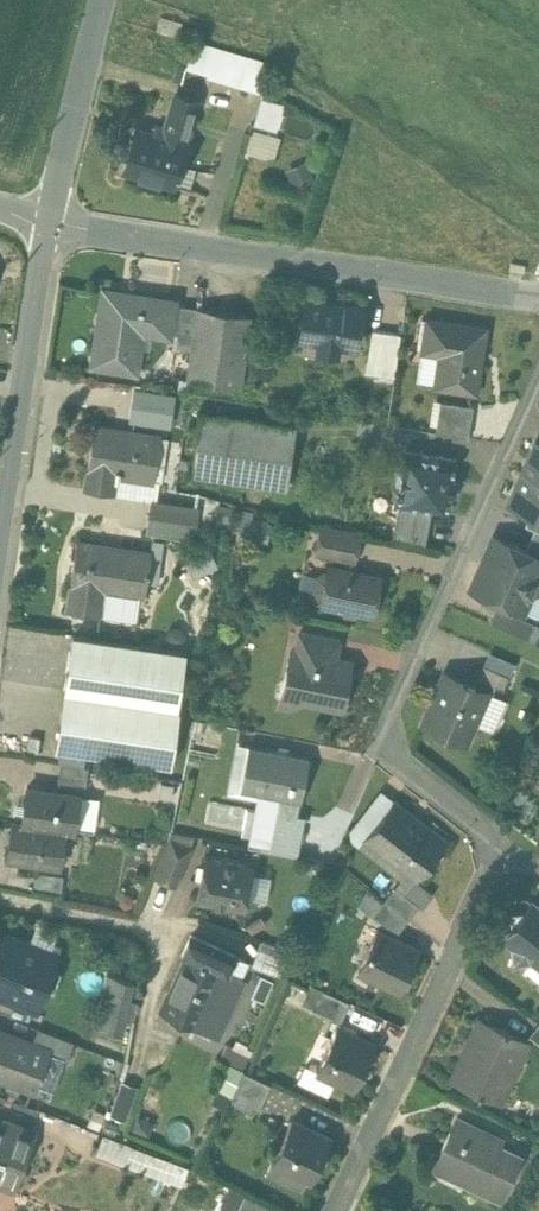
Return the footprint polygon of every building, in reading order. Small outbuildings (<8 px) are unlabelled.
[(271,63),(195,40),(187,65),(211,72),(210,75),(263,91),(271,63)] [(198,99),(176,93),(164,134),(185,140),(198,99)] [(262,93),(253,122),(278,130),(287,101),(262,93)] [(276,156),(281,131),(251,125),(245,149),(276,156)] [(164,134),(137,126),(125,168),(175,182),(187,141),(185,140),(164,134)] [(175,298),(105,288),(94,363),(136,369),(143,321),(170,326),(175,298)] [(362,307),(308,299),(302,335),(320,338),(319,347),(337,350),(338,340),(356,343),(362,307)] [(201,307),(180,304),(176,332),(197,335),(201,307)] [(248,314),(201,307),(197,335),(191,377),(237,383),(248,314)] [(486,327),(427,318),(424,344),(441,347),(435,385),(476,391),(486,327)] [(401,333),(373,328),(366,371),(394,375),(401,333)] [(175,394),(135,388),(130,419),(170,425),(175,394)] [(435,429),(467,436),(474,403),(442,396),(435,429)] [(297,423),(201,409),(192,471),(288,485),(297,423)] [(161,436),(95,426),(85,488),(114,493),(116,477),(119,477),(120,474),(155,480),(161,436)] [(536,440),(523,470),(538,477),(538,441),(536,440)] [(456,459),(405,451),(403,464),(401,465),(399,468),(397,470),(395,474),(395,476),(396,481),(397,484),(398,486),(399,488),(397,501),(399,501),(432,507),(447,510),(450,493),(452,493),(455,476),(453,476),(456,459)] [(523,470),(509,501),(531,510),(538,514),(538,477),(523,470)] [(182,503),(152,498),(149,515),(180,520),(182,503)] [(432,507),(399,501),(393,536),(426,543),(432,507)] [(531,510),(525,523),(538,529),(538,514),(531,510)] [(180,520),(149,515),(147,531),(177,535),(180,520)] [(360,532),(323,524),(317,552),(355,560),(360,532)] [(494,534),(482,561),(535,584),(538,574),(538,554),(494,534)] [(153,552),(78,541),(68,609),(102,614),(106,588),(147,594),(153,552)] [(535,584),(482,561),(471,587),(523,610),(535,584)] [(380,576),(330,566),(329,573),(326,572),(320,577),(317,588),(321,595),(324,595),(323,602),(343,607),(347,611),(353,613),(358,609),(373,612),(380,576)] [(537,622),(497,605),(490,621),(530,638),(537,622)] [(340,639),(300,631),(296,650),(336,657),(340,639)] [(187,650),(73,633),(65,690),(178,707),(187,650)] [(296,650),(293,649),(286,682),(297,684),(303,693),(302,699),(342,707),(351,661),(336,657),(296,650)] [(509,676),(484,665),(478,678),(503,689),(509,676)] [(490,692),(444,672),(422,722),(468,742),(490,692)] [(178,707),(65,690),(56,747),(60,747),(86,751),(171,764),(180,707),(178,707)] [(309,756),(249,745),(241,789),(299,800),(301,801),(309,756)] [(86,751),(60,747),(58,761),(61,762),(84,765),(86,751)] [(84,765),(61,762),(58,780),(87,785),(89,766),(84,765)] [(81,794),(28,786),(23,822),(66,829),(76,830),(81,794)] [(299,800),(280,797),(271,849),(298,854),(306,815),(297,813),(299,800)] [(446,842),(394,801),(365,838),(418,879),(446,842)] [(23,822),(12,821),(7,857),(61,865),(66,829),(23,822)] [(173,831),(154,875),(176,885),(192,845),(191,845),(195,835),(173,831)] [(254,865),(205,856),(197,900),(246,909),(254,865)] [(64,874),(36,870),(33,889),(61,893),(64,874)] [(420,905),(396,886),(384,901),(409,919),(420,905)] [(409,919),(384,901),(374,914),(398,933),(409,919)] [(510,912),(516,960),(533,958),(538,963),(538,908),(531,902),(524,911),(510,912)] [(2,930),(0,935),(0,998),(37,1012),(60,952),(2,930)] [(419,950),(377,930),(359,969),(401,988),(411,967),(410,966),(417,951),(419,952),(419,950)] [(188,957),(162,1016),(194,1030),(217,1041),(243,982),(225,974),(233,955),(192,937),(183,955),(188,957)] [(291,949),(262,938),(252,962),(281,974),(291,949)] [(123,1033),(128,1016),(136,1018),(140,1001),(132,999),(137,981),(105,973),(102,988),(92,1022),(123,1033)] [(350,1002),(323,990),(314,1009),(341,1021),(350,1002)] [(482,1020),(454,1079),(500,1100),(527,1041),(482,1020)] [(531,1035),(538,1041),(538,1024),(531,1035)] [(74,1041),(38,1027),(32,1043),(49,1049),(49,1051),(67,1058),(74,1041)] [(375,1045),(337,1027),(317,1069),(355,1087),(356,1085),(353,1083),(360,1068),(363,1069),(375,1045)] [(0,1030),(0,1076),(34,1089),(49,1051),(49,1049),(32,1043),(0,1030)] [(228,1041),(223,1056),(245,1063),(250,1048),(228,1041)] [(244,1068),(228,1061),(216,1088),(233,1096),(244,1068)] [(271,1083),(244,1071),(233,1096),(230,1103),(257,1114),(271,1083)] [(139,1085),(121,1079),(109,1114),(126,1122),(139,1085)] [(154,1121),(137,1115),(132,1128),(149,1134),(154,1121)] [(500,1138),(457,1117),(434,1166),(500,1196),(520,1155),(497,1145),(500,1138)] [(331,1138),(292,1119),(273,1161),(312,1179),(331,1138)] [(2,1120),(0,1125),(0,1181),(14,1187),(35,1133),(2,1120)] [(190,1167),(102,1132),(96,1152),(185,1185),(190,1167)] [(245,1193),(239,1206),(251,1210),(272,1210),(274,1207),(245,1193)]
